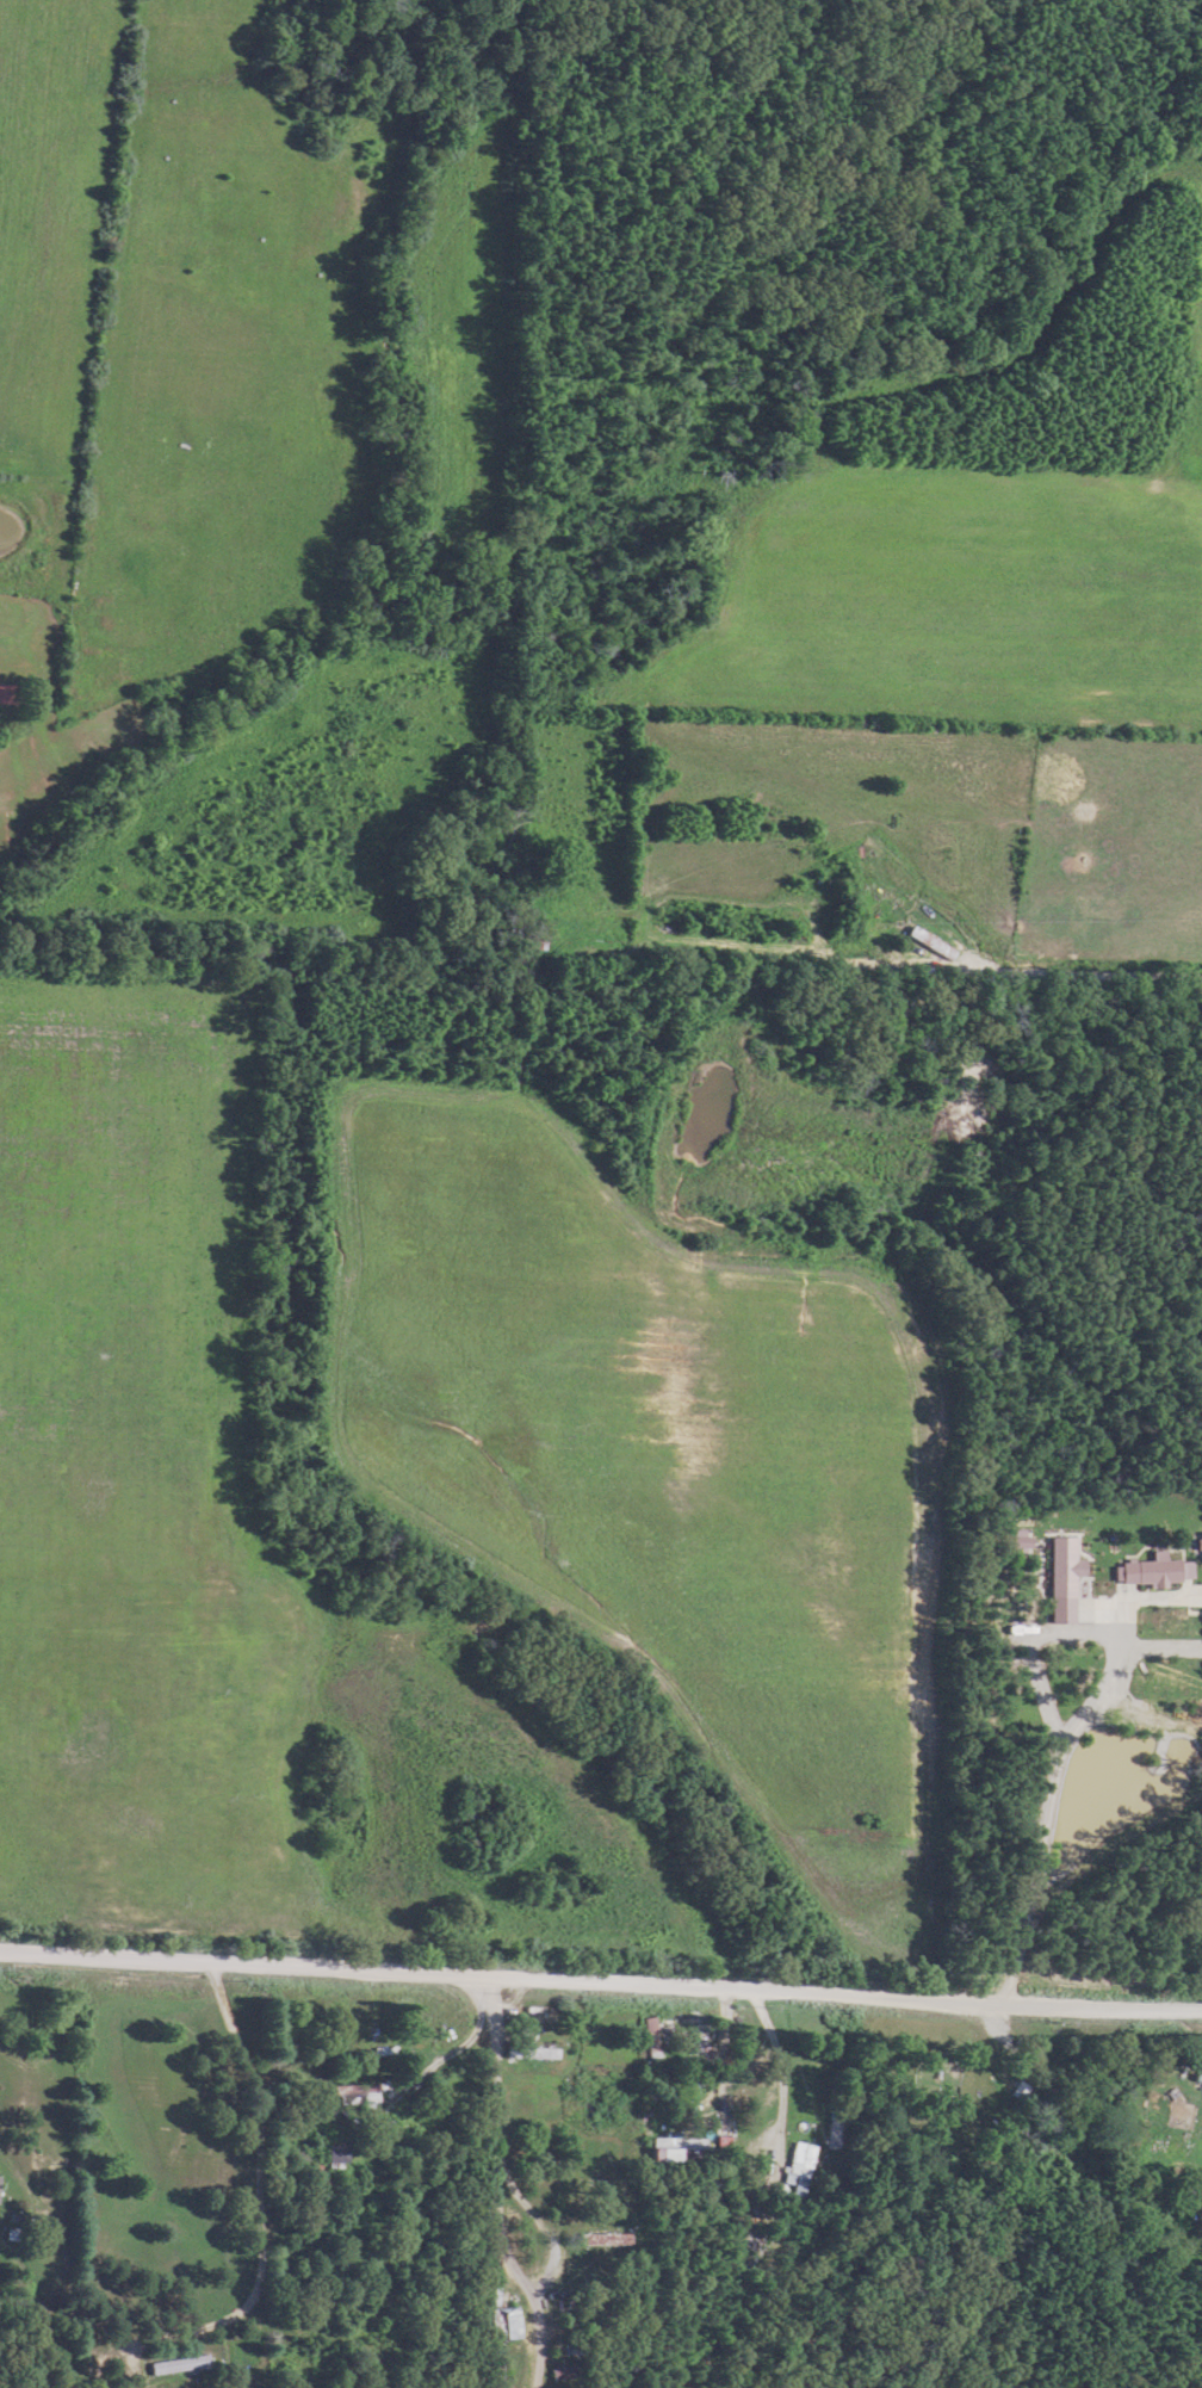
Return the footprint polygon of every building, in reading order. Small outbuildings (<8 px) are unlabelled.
[(13,684),(0,684),(0,701),(13,701),(13,684)] [(957,952),(911,927),(907,936),(952,960),(957,952)] [(1005,1552),(1017,1552),(1018,1530),(1006,1530),(1005,1552)] [(1070,1537),(1044,1537),(1044,1597),(1070,1597),(1070,1537)] [(1111,1583),(1177,1582),(1177,1560),(1162,1560),(1162,1551),(1149,1552),(1149,1562),(1111,1562),(1111,1583)] [(553,2047),(503,2047),(503,2058),(553,2058),(553,2047)] [(374,2086),(334,2086),(334,2096),(359,2096),(359,2111),(374,2111),(374,2086)] [(790,2194),(803,2197),(813,2147),(801,2145),(797,2163),(786,2161),(784,2173),(794,2175),(790,2194)] [(341,2147),(323,2147),(323,2164),(341,2164),(341,2147)] [(518,2326),(510,2326),(510,2307),(493,2307),(493,2288),(483,2288),(483,2340),(518,2340),(518,2326)] [(146,2361),(147,2373),(205,2370),(205,2358),(146,2361)]
